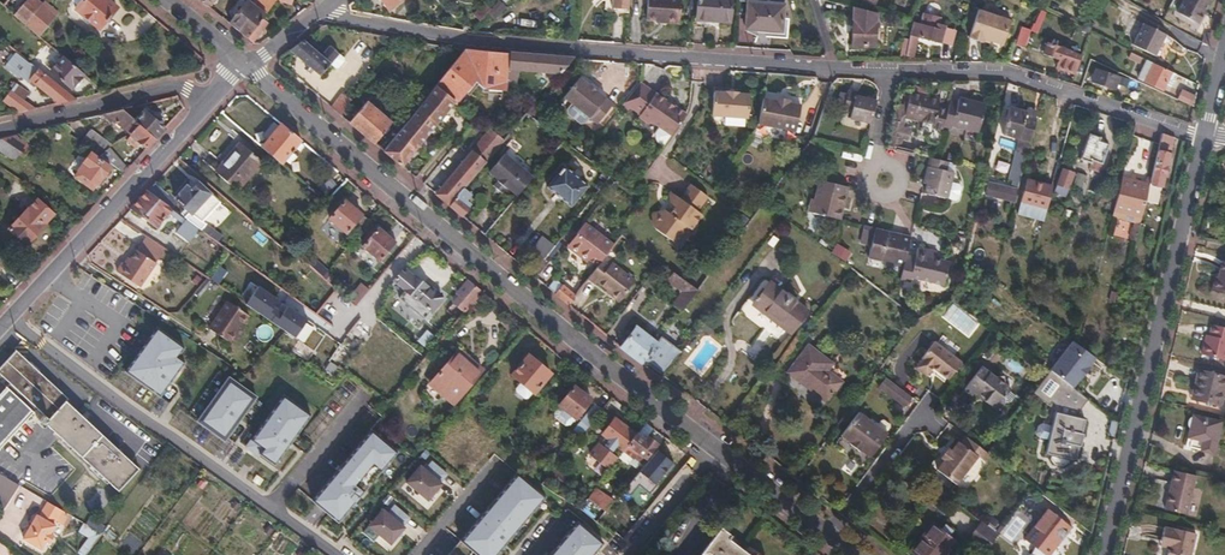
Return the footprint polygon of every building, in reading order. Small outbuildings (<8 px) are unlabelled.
[(43,3),(39,0),(27,0),(15,14),(26,24),(43,3)] [(109,0),(81,0),(74,9),(99,30),(118,7),(109,0)] [(238,30),(248,18),(257,26),(262,20),(272,7),(277,0),(257,0),(254,4),(248,0),(246,0),(236,14),(229,22),(238,30)] [(236,14),(246,0),(237,0),(230,9),(236,14)] [(292,4),(280,0),(277,0),(272,7),(289,12),(292,4)] [(388,11),(403,0),(380,0),(388,11)] [(629,10),(630,0),(612,0),(611,8),(629,10)] [(647,20),(664,21),(664,23),(679,24),(681,0),(648,0),(647,20)] [(697,21),(731,24),(732,0),(698,0),(697,21)] [(739,1),(748,2),(747,29),(783,32),(785,0),(739,0),(739,1)] [(1175,1),(1183,5),(1178,13),(1199,25),(1213,0),(1176,0),(1175,1)] [(55,15),(43,3),(26,24),(39,35),(55,15)] [(474,16),(480,22),(491,10),(484,3),(474,16)] [(453,22),(455,20),(441,6),(439,9),(453,22)] [(877,14),(853,8),(852,47),(876,48),(877,14)] [(1040,26),(1047,13),(1041,10),(1035,24),(1040,26)] [(914,24),(908,56),(914,57),(919,37),(940,43),(944,27),(939,25),(941,19),(923,14),(921,25),(914,24)] [(997,21),(977,15),(968,43),(982,47),(982,45),(983,43),(989,45),(1002,49),(1010,25),(1006,21),(1001,19),(997,21)] [(238,30),(253,41),(263,30),(261,29),(257,26),(248,18),(238,30)] [(257,26),(261,29),(266,23),(262,20),(257,26)] [(1168,36),(1143,24),(1133,46),(1158,57),(1168,36)] [(954,30),(944,27),(940,43),(950,45),(954,30)] [(1208,45),(1211,32),(1206,30),(1203,43),(1208,45)] [(1029,34),(1021,31),(1015,45),(1024,48),(1029,34)] [(310,48),(303,42),(290,51),(307,67),(305,69),(310,74),(313,71),(319,77),(330,65),(338,55),(329,48),(324,54),(321,56),(310,48)] [(1057,68),(1075,74),(1081,57),(1063,48),(1047,43),(1043,54),(1059,59),(1057,68)] [(313,45),(310,48),(321,56),(324,54),(313,45)] [(509,55),(465,50),(392,140),(383,152),(402,168),(455,102),(457,104),(474,83),(483,90),(506,91),(506,88),(507,80),(508,69),(509,55)] [(1139,62),(1142,58),(1132,53),(1130,58),(1139,62)] [(338,55),(330,65),(335,69),(338,70),(344,64),(344,60),(338,55)] [(572,60),(509,55),(508,69),(520,71),(560,74),(572,60)] [(72,89),(84,75),(63,56),(51,71),(72,89)] [(1175,79),(1176,74),(1147,60),(1139,79),(1162,90),(1167,78),(1172,80),(1175,79)] [(58,103),(75,99),(38,69),(30,62),(19,76),(28,83),(30,80),(58,103)] [(520,71),(508,69),(507,80),(514,84),(520,71)] [(1119,77),(1096,69),(1092,81),(1116,89),(1119,77)] [(1124,75),(1121,83),(1137,90),(1141,82),(1124,75)] [(610,103),(576,76),(561,95),(594,122),(610,103)] [(507,80),(506,88),(532,108),(537,103),(514,84),(507,80)] [(664,102),(638,83),(637,84),(627,97),(632,101),(644,109),(644,113),(649,116),(654,115),(675,130),(683,118),(662,104),(664,102)] [(12,91),(24,100),(29,93),(16,84),(11,90),(12,91)] [(18,112),(35,108),(24,100),(12,91),(4,101),(18,112)] [(870,124),(876,101),(866,98),(855,96),(856,93),(848,91),(843,112),(850,114),(849,119),(870,124)] [(1194,106),(1195,98),(1182,91),(1177,98),(1194,106)] [(714,93),(712,116),(748,119),(750,96),(739,95),(739,93),(729,92),(729,95),(714,93)] [(932,132),(941,135),(943,128),(948,107),(939,105),(940,98),(911,92),(905,117),(933,124),(932,132)] [(340,117),(351,101),(342,94),(331,109),(340,117)] [(776,101),(763,98),(759,126),(794,130),(798,104),(789,103),(789,100),(776,98),(776,101)] [(958,102),(950,100),(948,107),(943,128),(952,130),(952,127),(978,133),(985,104),(959,98),(958,102)] [(683,118),(684,115),(664,102),(662,104),(683,118)] [(367,103),(349,124),(374,145),(392,123),(367,103)] [(157,138),(167,128),(146,110),(143,113),(136,107),(123,110),(139,123),(157,138)] [(1036,119),(1037,115),(1009,108),(1001,134),(1018,139),(1015,151),(1018,152),(1027,154),(1030,142),(1036,119)] [(129,133),(139,123),(123,110),(107,114),(129,133)] [(1047,122),(1036,119),(1030,142),(1041,145),(1042,140),(1047,141),(1049,130),(1046,128),(1047,122)] [(283,164),(303,140),(282,122),(263,146),(271,153),(283,164)] [(67,123),(59,125),(69,133),(72,129),(67,123)] [(148,149),(157,138),(139,123),(129,133),(131,135),(140,143),(148,149)] [(490,129),(435,195),(449,207),(463,190),(504,141),(490,129)] [(100,156),(111,148),(113,146),(91,131),(82,142),(100,156)] [(1100,137),(1089,134),(1080,160),(1091,163),(1092,161),(1102,164),(1109,145),(1099,141),(1100,137)] [(1167,172),(1175,138),(1164,134),(1157,165),(1155,164),(1151,180),(1146,203),(1158,206),(1165,178),(1168,178),(1169,173),(1167,172)] [(4,139),(22,152),(28,143),(18,135),(4,139)] [(136,147),(140,143),(131,135),(127,140),(136,147)] [(22,152),(4,139),(0,140),(0,151),(16,161),(22,152)] [(216,171),(239,190),(263,161),(240,142),(216,171)] [(432,144),(424,155),(430,160),(439,149),(432,144)] [(125,174),(130,168),(111,148),(100,156),(125,174)] [(98,185),(112,167),(92,152),(84,163),(91,168),(86,176),(98,185)] [(1027,154),(1018,152),(1014,167),(1023,169),(1027,154)] [(508,189),(515,196),(530,178),(504,155),(489,172),(497,179),(496,182),(506,190),(508,189)] [(949,162),(929,157),(924,177),(926,178),(923,193),(949,199),(955,173),(947,172),(949,162)] [(1021,179),(1023,169),(1014,167),(1012,166),(1009,176),(1021,179)] [(587,186),(564,167),(546,188),(570,207),(587,186)] [(1074,174),(1063,170),(1055,192),(1066,196),(1074,174)] [(1015,202),(1021,179),(1009,176),(991,172),(984,195),(1015,202)] [(1131,181),(1123,179),(1112,219),(1140,226),(1146,203),(1151,180),(1147,179),(1145,185),(1135,182),(1136,176),(1132,175),(1131,181)] [(1048,211),(1054,188),(1027,180),(1021,203),(1048,211)] [(169,195),(156,183),(149,190),(164,202),(169,195)] [(204,222),(221,202),(199,183),(192,190),(187,186),(175,199),(190,212),(186,217),(203,230),(207,224),(204,222)] [(314,190),(327,202),(333,197),(321,186),(316,187),(314,190)] [(679,234),(684,235),(689,228),(696,226),(703,216),(698,212),(707,198),(690,186),(680,199),(676,197),(670,205),(672,207),(668,213),(660,215),(654,224),(655,230),(670,241),(676,232),(679,234)] [(839,221),(845,196),(817,189),(814,200),(810,214),(839,221)] [(132,208),(158,228),(173,208),(164,202),(149,190),(132,208)] [(463,190),(449,207),(461,216),(470,205),(466,202),(471,196),(463,190)] [(26,246),(56,215),(38,199),(9,229),(26,246)] [(361,233),(372,220),(346,199),(330,219),(347,233),(353,227),(361,233)] [(223,236),(207,224),(203,230),(219,242),(223,236)] [(588,260),(597,267),(604,258),(614,247),(585,225),(576,236),(579,238),(572,246),(572,253),(582,261),(588,260)] [(1140,226),(1135,246),(1140,247),(1145,227),(1140,226)] [(871,244),(868,258),(902,266),(904,260),(910,238),(863,227),(860,242),(871,244)] [(380,261),(396,242),(380,228),(363,247),(380,261)] [(676,246),(684,235),(679,234),(676,232),(670,241),(676,246)] [(531,248),(544,257),(554,244),(542,235),(531,248)] [(569,244),(572,246),(579,238),(576,236),(569,244)] [(227,248),(219,242),(217,245),(225,251),(227,248)] [(239,265),(243,259),(227,248),(225,251),(223,253),(239,265)] [(902,266),(899,280),(910,282),(911,279),(944,285),(949,262),(935,260),(926,258),(928,250),(918,248),(914,262),(904,260),(902,266)] [(128,263),(126,262),(124,261),(118,269),(140,285),(156,262),(137,250),(132,258),(128,263)] [(926,258),(935,260),(937,252),(928,250),(926,258)] [(309,266),(323,277),(329,270),(315,258),(309,266)] [(636,283),(604,258),(597,267),(588,280),(595,286),(597,283),(611,294),(612,298),(616,301),(621,302),(636,283)] [(1222,260),(1218,276),(1215,275),(1212,289),(1224,292),(1224,261),(1222,260)] [(668,279),(666,282),(679,291),(679,295),(672,305),(681,312),(698,291),(667,269),(663,275),(668,279)] [(403,271),(394,281),(432,312),(441,301),(445,300),(443,292),(437,293),(416,276),(415,277),(408,272),(406,274),(403,271)] [(1149,285),(1150,279),(1128,274),(1126,284),(1141,287),(1142,284),(1149,285)] [(484,291),(468,279),(458,291),(458,294),(461,296),(456,302),(457,305),(466,313),(484,291)] [(808,312),(770,282),(751,305),(789,335),(808,312)] [(349,300),(357,306),(370,290),(362,284),(349,300)] [(563,286),(554,295),(567,305),(575,296),(563,286)] [(231,344),(244,325),(249,316),(227,302),(209,330),(231,344)] [(624,314),(605,334),(615,342),(633,322),(624,314)] [(1205,341),(1203,354),(1224,359),(1224,327),(1212,324),(1210,336),(1209,342),(1205,341)] [(177,353),(183,343),(157,325),(126,368),(161,393),(185,359),(177,353)] [(246,327),(244,325),(231,344),(234,346),(246,327)] [(635,327),(620,348),(642,366),(646,364),(662,376),(680,352),(660,337),(655,342),(635,327)] [(1070,340),(1049,368),(1071,385),(1077,378),(1078,379),(1088,365),(1087,364),(1093,356),(1070,340)] [(922,360),(916,367),(926,375),(932,367),(947,378),(960,361),(934,341),(921,358),(922,360)] [(832,364),(808,346),(787,373),(826,402),(841,382),(827,371),(832,364)] [(16,350),(0,368),(0,374),(10,383),(0,395),(0,449),(38,409),(44,415),(39,421),(44,425),(46,423),(119,491),(139,469),(66,401),(68,398),(16,350)] [(433,386),(445,396),(455,404),(483,369),(460,350),(431,384),(433,386)] [(522,383),(533,392),(535,394),(553,373),(530,354),(512,375),(522,383)] [(324,365),(328,360),(321,355),(317,361),(324,365)] [(1004,394),(1008,389),(1009,387),(1003,384),(1001,374),(992,375),(979,366),(962,388),(971,395),(975,391),(985,398),(983,400),(993,408),(998,407),(1004,401),(1003,396),(1004,394)] [(1075,413),(1087,397),(1071,385),(1049,368),(1031,392),(1046,403),(1049,400),(1058,406),(1056,410),(1053,410),(1050,422),(1049,423),(1045,436),(1046,437),(1043,451),(1049,452),(1048,456),(1052,462),(1059,465),(1065,461),(1066,457),(1072,458),(1076,444),(1078,444),(1081,431),(1079,431),(1083,417),(1075,415),(1075,413)] [(1198,369),(1190,400),(1221,406),(1224,391),(1224,375),(1198,369)] [(227,440),(258,393),(228,374),(198,420),(227,440)] [(911,398),(884,378),(877,388),(903,408),(911,398)] [(528,398),(533,392),(522,383),(517,388),(517,392),(525,399),(528,398)] [(560,406),(576,419),(577,419),(592,399),(575,385),(559,405),(560,406)] [(438,403),(445,396),(433,386),(426,394),(438,403)] [(1014,394),(1008,389),(1004,394),(1011,399),(1014,394)] [(274,464),(310,411),(283,393),(247,446),(274,464)] [(583,419),(590,424),(602,408),(594,403),(583,419)] [(571,425),(576,419),(560,406),(555,411),(555,415),(567,425),(571,425)] [(884,432),(875,426),(856,412),(839,435),(848,442),(847,444),(868,457),(886,434),(884,432)] [(1203,440),(1200,449),(1213,453),(1220,422),(1194,416),(1188,437),(1203,440)] [(624,450),(637,432),(616,417),(602,434),(624,450)] [(881,418),(875,426),(884,432),(889,424),(881,418)] [(575,428),(582,434),(590,424),(583,419),(575,428)] [(337,519),(396,448),(372,428),(313,499),(337,519)] [(641,435),(637,432),(624,450),(643,464),(658,442),(644,431),(641,435)] [(983,462),(989,454),(986,452),(963,435),(949,450),(947,449),(941,458),(942,459),(935,468),(954,483),(975,456),(983,462)] [(1186,446),(1200,449),(1203,440),(1188,437),(1186,446)] [(656,450),(626,490),(631,494),(640,483),(637,481),(643,474),(655,483),(671,462),(656,450)] [(419,462),(405,483),(430,500),(445,480),(419,462)] [(1197,474),(1176,469),(1166,509),(1187,514),(1197,474)] [(458,538),(479,554),(491,554),(540,493),(512,471),(458,538)] [(0,474),(0,477),(19,487),(20,485),(0,474)] [(0,477),(0,504),(6,508),(19,487),(0,477)] [(608,514),(612,510),(612,508),(610,506),(611,505),(593,492),(588,500),(608,514)] [(62,511),(48,503),(40,516),(38,515),(23,538),(41,548),(46,540),(50,543),(54,536),(50,533),(55,525),(54,523),(62,511)] [(394,503),(389,510),(383,506),(367,525),(391,544),(413,519),(394,503)] [(1024,537),(1047,554),(1049,554),(1071,526),(1048,507),(1024,537)] [(608,514),(610,516),(609,518),(621,527),(626,520),(612,510),(608,514)] [(79,531),(84,523),(75,519),(70,526),(79,531)] [(598,540),(573,520),(544,554),(585,554),(598,540)] [(968,538),(977,545),(985,551),(997,534),(980,521),(968,538)] [(96,541),(102,533),(84,523),(79,531),(89,537),(96,541)] [(916,554),(947,554),(957,543),(947,536),(952,530),(945,524),(940,530),(932,524),(911,551),(916,554)] [(1165,526),(1160,546),(1168,548),(1166,554),(1191,554),(1196,533),(1165,526)] [(728,543),(733,536),(722,527),(701,554),(745,554),(728,543)] [(96,541),(89,537),(78,552),(82,554),(85,554),(96,541)]
